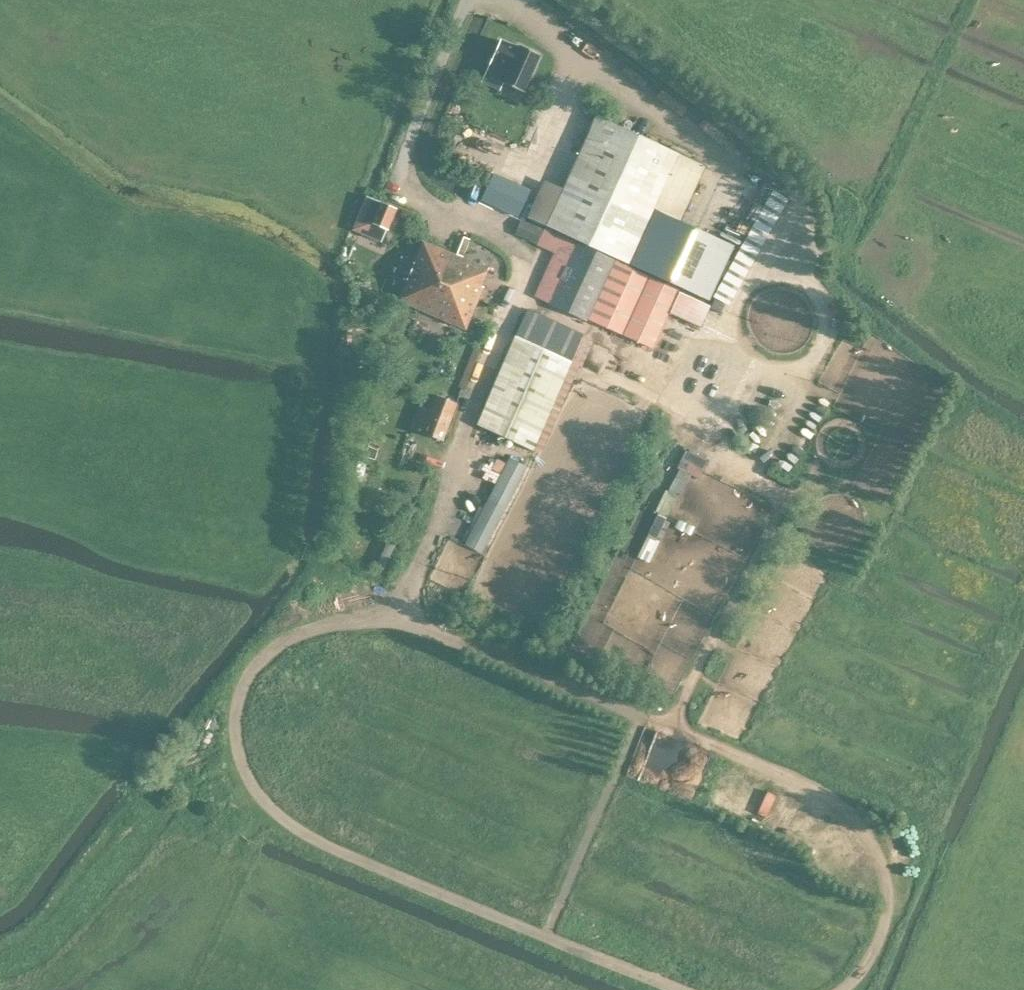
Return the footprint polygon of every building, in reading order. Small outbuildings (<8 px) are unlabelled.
[(522,47),(501,37),(484,75),(505,84),(506,81),(524,89),(537,60),(519,52),(522,47)] [(597,116),(546,226),(712,303),(739,245),(680,218),(695,185),(704,166),(597,116)] [(481,127),(471,147),(474,148),(470,157),(495,169),(509,140),(481,127)] [(387,230),(396,208),(366,196),(353,230),(381,241),(386,230),(387,230)] [(543,230),(538,240),(561,250),(539,298),(550,303),(550,302),(587,319),(656,350),(683,292),(577,244),(576,245),(543,230)] [(422,241),(398,300),(438,282),(450,288),(463,258),(422,241)] [(488,269),(469,261),(463,258),(450,288),(478,299),(483,288),(480,287),(488,270),(487,270),(488,269)] [(464,333),(472,313),(478,299),(450,288),(438,282),(398,300),(397,304),(464,333)] [(515,336),(477,424),(533,450),(582,337),(526,312),(517,333),(569,357),(567,360),(515,336)] [(418,405),(409,428),(442,441),(456,403),(435,395),(429,410),(418,405)] [(823,457),(830,464),(839,467),(848,467),(857,463),(863,457),(867,448),(867,439),(864,431),(858,424),(850,420),(841,419),(831,422),(823,428),(819,437),(819,448),(823,457)] [(689,473),(701,478),(710,454),(680,442),(651,510),(670,518),(689,473)] [(506,456),(469,546),(489,554),(525,464),(506,456)] [(752,788),(752,813),(771,813),(771,788),(752,788)]
